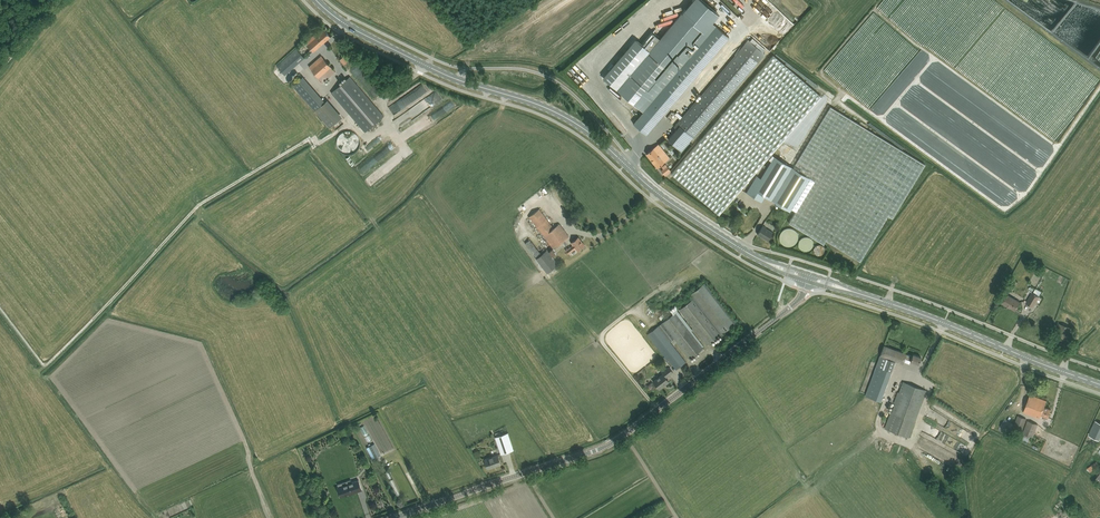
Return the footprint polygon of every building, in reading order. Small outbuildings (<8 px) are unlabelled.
[(603,77),(617,89),(643,111),(637,119),(633,123),(647,134),(650,130),(729,37),(716,26),(712,22),(719,14),(703,0),(693,0),(682,13),(660,38),(653,32),(642,44),(635,39),(603,77)] [(314,51),(327,40),(331,37),(324,29),(317,36),(315,34),(310,38),(306,42),(314,51)] [(677,129),(668,139),(682,151),(691,140),(737,87),(765,53),(764,52),(766,49),(752,38),(750,41),(748,39),(705,90),(701,95),(674,126),(677,129)] [(304,58),(296,48),(277,65),(285,75),(304,58)] [(324,82),(331,75),(336,72),(322,55),(310,66),(324,82)] [(344,55),(339,60),(344,65),(349,60),(344,55)] [(774,55),(672,173),(716,212),(719,214),(821,96),(819,94),(774,55)] [(293,85),(315,111),(330,127),(342,117),(327,99),(325,101),(303,76),(293,85)] [(350,113),(358,122),(366,131),(384,116),(350,76),(346,80),(332,92),(350,113)] [(425,95),(430,91),(424,84),(419,89),(425,95)] [(756,175),(746,192),(762,202),(766,196),(772,200),(776,202),(790,211),(792,209),(796,211),(789,222),(824,243),(826,240),(860,261),(888,215),(893,217),(925,164),(891,143),(852,119),(831,106),(793,167),(792,167),(774,156),(771,160),(771,161),(761,178),(756,175)] [(623,134),(626,131),(614,115),(611,118),(623,134)] [(339,151),(359,153),(361,134),(342,131),(339,151)] [(651,150),(647,154),(658,167),(670,157),(659,144),(656,146),(651,150)] [(364,177),(387,157),(382,152),(360,172),(364,177)] [(395,163),(368,180),(372,186),(399,168),(395,163)] [(554,248),(565,239),(569,236),(560,223),(554,228),(539,209),(535,212),(530,216),(554,248)] [(773,232),(762,226),(757,234),(768,240),(773,232)] [(780,237),(780,238),(780,239),(780,241),(781,242),(781,243),(782,244),(783,245),(784,246),(785,246),(786,247),(787,247),(788,247),(790,247),(791,247),(793,247),(793,246),(794,246),(796,245),(797,244),(797,243),(798,242),(799,240),(799,238),(799,235),(798,234),(798,233),(797,232),(797,231),(796,230),(794,229),(793,229),(793,228),(791,228),(790,228),(789,228),(788,228),(786,228),(785,229),(784,229),(783,230),(782,231),(781,232),(781,233),(780,234),(780,235),(780,236),(780,237)] [(814,245),(814,244),(814,242),(814,241),(813,240),(812,239),(811,238),(810,237),(808,237),(807,236),(806,236),(804,237),(803,237),(803,238),(802,238),(801,238),(801,239),(800,240),(799,241),(799,242),(799,243),(799,244),(799,245),(799,246),(799,248),(800,249),(801,250),(802,251),(803,251),(804,252),(806,252),(807,252),(808,252),(810,251),(811,251),(812,250),(812,249),(813,249),(813,248),(814,248),(814,246),(814,245)] [(577,250),(580,248),(585,245),(579,237),(574,240),(572,242),(573,244),(566,250),(569,253),(576,248),(577,250)] [(525,243),(537,258),(536,258),(547,273),(558,264),(547,250),(542,254),(530,239),(530,240),(529,238),(528,239),(527,238),(525,239),(524,239),(523,240),(525,243)] [(825,251),(825,250),(825,248),(824,247),(824,246),(823,246),(823,245),(821,245),(820,244),(819,244),(818,245),(816,245),(816,246),(815,246),(815,247),(814,248),(814,250),(814,251),(814,252),(815,253),(815,254),(816,255),(818,256),(819,256),(820,256),(821,256),(823,255),(824,254),(824,253),(825,252),(825,251)] [(690,294),(721,334),(736,322),(705,282),(690,294)] [(1032,292),(1026,303),(1033,307),(1039,296),(1033,292),(1032,292)] [(1015,310),(1018,305),(1020,302),(1007,294),(1001,303),(1007,306),(1007,305),(1015,310)] [(680,309),(704,340),(708,345),(720,334),(692,299),(680,309)] [(664,357),(667,361),(671,366),(673,365),(676,369),(686,361),(670,341),(674,338),(690,358),(703,348),(700,344),(676,312),(648,334),(665,356),(664,357)] [(881,401),(895,360),(903,363),(905,357),(911,360),(911,361),(919,364),(921,357),(913,354),(912,356),(907,354),(907,353),(884,345),(883,347),(882,350),(877,363),(865,396),(881,401)] [(673,372),(670,368),(669,367),(662,372),(663,374),(654,381),(655,384),(659,388),(665,383),(666,384),(669,382),(666,377),(673,372)] [(898,392),(890,413),(884,428),(909,437),(915,422),(927,390),(903,381),(899,392),(898,392)] [(1048,417),(1049,414),(1051,409),(1044,406),(1047,400),(1030,394),(1023,412),(1040,418),(1041,415),(1048,417)] [(1018,415),(1013,428),(1022,431),(1027,419),(1018,415)] [(1028,420),(1023,433),(1033,437),(1038,424),(1028,420)] [(1089,435),(1099,440),(1099,437),(1099,422),(1095,420),(1089,435)] [(369,444),(374,442),(367,426),(362,428),(369,444)] [(496,437),(499,448),(501,453),(514,449),(512,444),(508,433),(496,437)] [(375,443),(369,446),(375,458),(381,455),(375,443)] [(484,459),(486,463),(487,468),(501,464),(498,454),(484,459)] [(1090,471),(1099,465),(1097,462),(1087,468),(1090,471)] [(341,497),(349,493),(349,495),(362,490),(358,479),(352,481),(351,479),(337,484),(338,486),(337,487),(341,497)]
